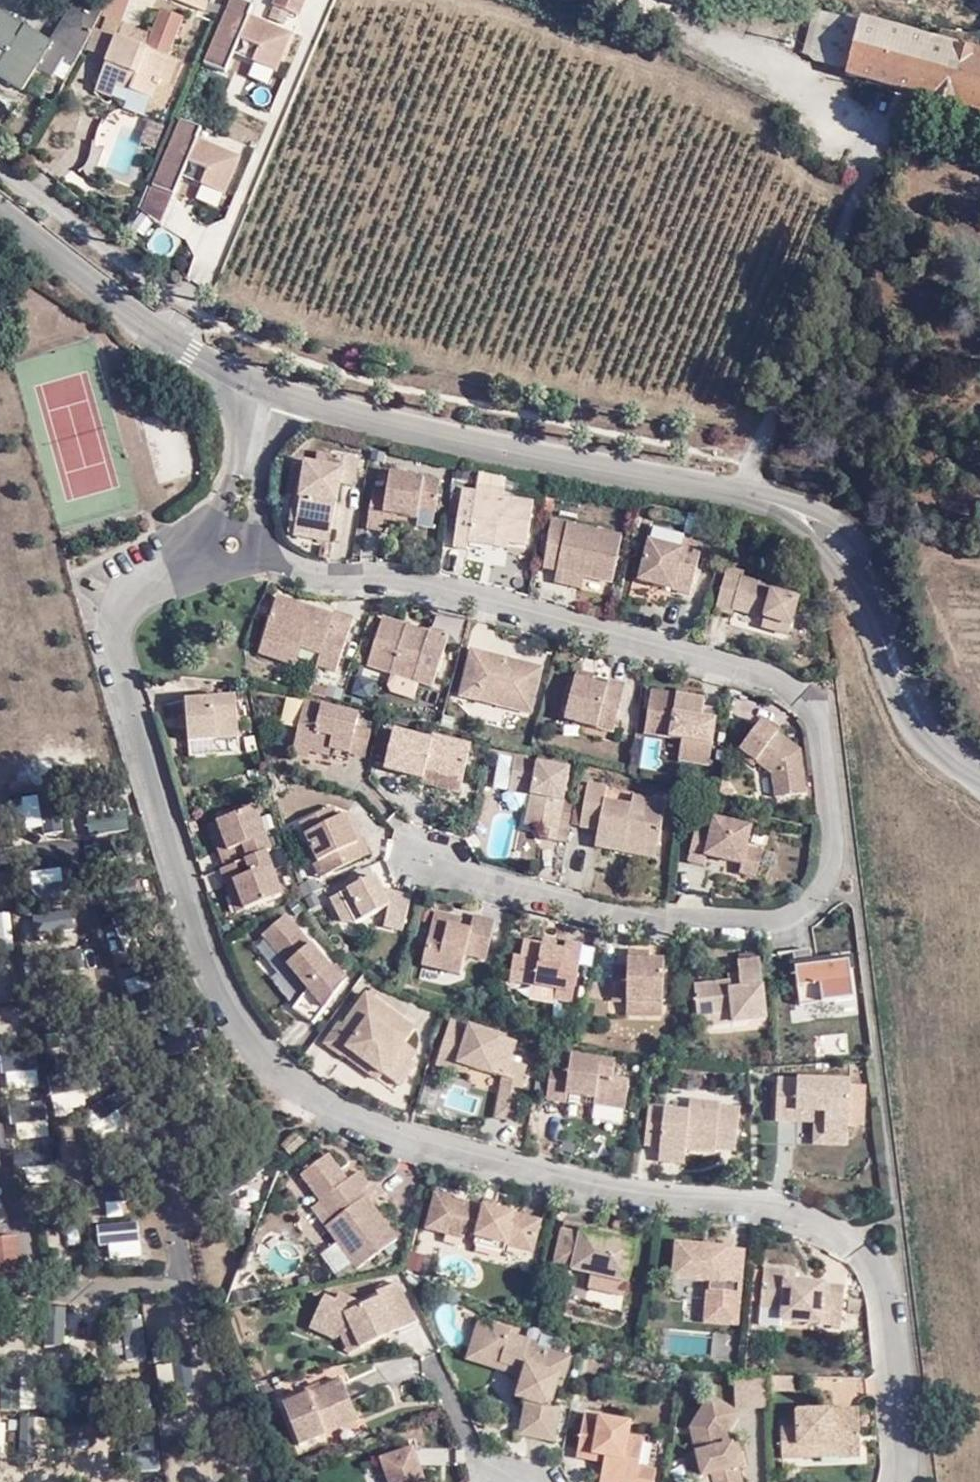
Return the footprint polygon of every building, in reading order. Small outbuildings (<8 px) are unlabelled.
[(84,2),(81,0),(76,0),(71,9),(77,13),(84,2)] [(23,91),(35,72),(37,68),(51,78),(63,58),(75,65),(102,13),(84,2),(77,13),(71,9),(51,44),(0,12),(0,49),(8,54),(0,68),(0,77),(23,91)] [(151,99),(158,79),(167,56),(181,17),(160,9),(145,49),(115,38),(114,39),(107,60),(95,92),(112,98),(116,86),(151,99)] [(807,56),(849,67),(859,24),(860,20),(819,9),(807,56)] [(892,90),(947,105),(979,114),(979,52),(860,20),(859,24),(849,67),(865,71),(862,82),(892,90)] [(87,51),(107,60),(114,39),(94,32),(87,51)] [(167,56),(158,79),(168,83),(176,60),(167,56)] [(846,78),(862,82),(865,71),(849,67),(846,78)] [(48,101),(51,95),(45,92),(42,98),(48,101)] [(163,125),(149,119),(140,142),(155,148),(163,125)] [(342,484),(350,486),(364,489),(368,464),(343,458),(341,470),(310,465),(307,480),(313,481),(305,524),(322,528),(319,540),(339,543),(348,499),(339,497),(342,484)] [(393,515),(404,517),(424,521),(426,512),(443,515),(448,484),(399,475),(395,494),(382,492),(375,530),(389,532),(391,522),(393,515)] [(510,506),(510,499),(513,480),(486,476),(483,495),(482,502),(510,506)] [(313,481),(307,480),(299,524),(305,524),(313,481)] [(348,499),(350,486),(342,484),(339,497),(348,499)] [(541,505),(510,499),(510,506),(482,502),(483,495),(470,492),(461,549),(475,551),(475,545),(503,549),(504,542),(518,545),(534,547),(541,505)] [(403,524),(404,517),(393,515),(391,522),(403,524)] [(552,571),(565,573),(591,579),(620,586),(630,539),(561,523),(552,571)] [(303,536),(319,540),(322,528),(305,524),(303,536)] [(516,552),(518,545),(504,542),(503,549),(516,552)] [(692,543),(689,553),(657,544),(647,583),(696,597),(709,548),(692,543)] [(769,630),(793,638),(804,603),(779,595),(780,590),(748,581),(749,576),(737,572),(724,612),(738,617),(740,612),(771,622),(769,630)] [(591,579),(565,573),(562,585),(589,591),(591,579)] [(270,643),(308,657),(310,649),(329,656),(325,666),(344,673),(363,620),(344,613),(343,618),(286,597),(270,643)] [(411,634),(413,626),(392,618),(376,665),(440,688),(457,638),(437,631),(436,635),(434,641),(411,634)] [(436,635),(413,626),(411,634),(434,641),(436,635)] [(304,667),(308,657),(270,643),(267,653),(304,667)] [(550,670),(526,663),(524,668),(515,666),(517,660),(479,650),(468,696),(538,715),(550,670)] [(524,668),(526,663),(517,660),(515,666),(524,668)] [(585,681),(601,685),(603,677),(586,673),(585,681)] [(614,688),(601,685),(585,681),(574,722),(621,733),(633,687),(615,682),(614,688)] [(653,737),(691,743),(687,764),(717,768),(726,713),(711,711),(713,702),(660,694),(653,737)] [(196,699),(196,715),(198,729),(199,742),(247,740),(244,696),(196,699)] [(314,702),(303,746),(319,751),(337,757),(339,748),(358,754),(365,728),(368,718),(314,702)] [(198,729),(196,715),(187,715),(187,729),(198,729)] [(805,752),(767,724),(746,751),(780,778),(783,799),(811,796),(805,752)] [(380,732),(365,728),(358,754),(374,758),(380,732)] [(431,774),(469,785),(480,749),(440,737),(438,744),(402,734),(392,769),(430,780),(431,774)] [(319,751),(303,746),(301,755),(317,759),(319,751)] [(564,843),(572,803),(578,772),(508,759),(502,791),(517,793),(519,787),(541,791),(540,799),(534,828),(551,831),(550,840),(564,843)] [(466,795),(469,785),(431,774),(430,780),(428,784),(466,795)] [(602,848),(630,853),(633,837),(642,839),(642,843),(666,847),(673,804),(639,797),(638,806),(612,801),(614,789),(595,785),(588,828),(605,832),(602,848)] [(519,787),(517,793),(517,794),(540,799),(541,791),(519,787)] [(564,843),(574,845),(581,804),(572,803),(564,843)] [(339,808),(323,816),(339,822),(345,820),(339,808)] [(276,854),(279,852),(264,809),(227,822),(237,851),(227,853),(233,869),(276,854)] [(363,843),(369,841),(356,814),(351,816),(363,843)] [(327,863),(333,876),(376,855),(369,841),(363,843),(351,816),(345,820),(339,822),(323,816),(306,824),(326,863),(327,863)] [(731,854),(729,861),(749,866),(747,875),(763,878),(769,853),(753,849),(758,829),(722,820),(720,831),(704,826),(694,862),(710,866),(713,857),(714,849),(731,854)] [(237,851),(227,822),(218,825),(227,853),(237,851)] [(633,837),(630,853),(663,860),(666,847),(642,843),(642,839),(633,837)] [(713,857),(729,861),(731,854),(714,849),(713,857)] [(233,869),(229,870),(234,884),(243,880),(252,910),(290,897),(276,854),(233,869)] [(328,879),(333,876),(327,863),(326,863),(322,865),(328,879)] [(419,899),(388,890),(384,878),(339,900),(351,922),(363,924),(397,907),(392,927),(411,932),(419,899)] [(243,880),(234,884),(243,913),(252,910),(243,880)] [(477,933),(467,930),(455,926),(457,917),(443,914),(429,966),(466,976),(472,955),(492,960),(502,924),(481,918),(477,933)] [(298,1010),(320,1025),(353,978),(343,966),(337,971),(291,917),(269,936),(313,988),(298,1010)] [(455,926),(467,930),(469,920),(457,917),(455,926)] [(549,949),(561,951),(562,945),(550,942),(549,947),(549,949)] [(570,954),(561,951),(549,949),(549,947),(530,943),(527,960),(520,958),(515,983),(564,993),(562,1002),(577,1006),(588,947),(571,943),(570,954)] [(636,953),(636,962),(658,963),(658,954),(636,953)] [(799,955),(805,1010),(860,1004),(855,965),(817,970),(816,954),(799,955)] [(739,1016),(739,1026),(772,1023),(766,966),(765,966),(765,958),(745,959),(745,978),(746,993),(735,993),(735,986),(700,988),(703,1019),(739,1016)] [(620,1003),(635,1003),(672,1005),(673,964),(658,963),(636,962),(636,970),(621,968),(620,1003)] [(746,993),(745,978),(735,978),(735,986),(735,993),(746,993)] [(377,1001),(382,994),(376,989),(371,996),(377,1001)] [(390,1067),(385,1075),(403,1089),(419,1069),(414,1064),(420,1057),(408,1047),(419,1032),(406,1023),(411,1017),(382,994),(377,1001),(371,996),(347,1027),(344,1025),(329,1045),(345,1057),(346,1056),(351,1051),(366,1063),(371,1057),(380,1064),(383,1061),(390,1067)] [(672,1005),(635,1003),(634,1016),(671,1018),(672,1005)] [(704,1029),(739,1026),(739,1016),(703,1019),(704,1029)] [(440,1066),(461,1073),(464,1065),(473,1068),(508,1080),(513,1064),(519,1046),(455,1023),(440,1066)] [(380,1081),(385,1075),(390,1067),(383,1061),(380,1064),(371,1057),(366,1063),(351,1051),(346,1056),(380,1081)] [(619,1083),(622,1066),(578,1059),(576,1069),(559,1066),(553,1103),(570,1106),(572,1097),(601,1102),(600,1107),(631,1113),(636,1085),(619,1083)] [(529,1070),(513,1064),(508,1080),(505,1089),(521,1094),(529,1070)] [(464,1065),(461,1073),(471,1076),(473,1068),(464,1065)] [(831,1138),(853,1139),(856,1086),(805,1083),(805,1089),(784,1088),(782,1124),(804,1125),(804,1115),(832,1117),(831,1138)] [(525,1094),(521,1094),(505,1089),(498,1119),(519,1124),(525,1094)] [(722,1144),(742,1146),(746,1112),(727,1109),(727,1106),(698,1103),(696,1115),(656,1111),(651,1147),(666,1150),(665,1155),(691,1157),(691,1152),(721,1155),(721,1152),(722,1144)] [(853,1149),(853,1139),(831,1138),(832,1117),(804,1115),(804,1125),(820,1126),(820,1148),(853,1149)] [(316,1143),(307,1133),(291,1147),(299,1158),(316,1143)] [(742,1154),(742,1146),(722,1144),(721,1152),(742,1154)] [(691,1157),(665,1155),(664,1164),(690,1166),(691,1157)] [(406,1243),(376,1200),(361,1211),(356,1204),(379,1188),(369,1174),(357,1183),(338,1157),(311,1177),(330,1204),(322,1210),(366,1271),(406,1243)] [(361,1211),(376,1200),(383,1195),(379,1188),(356,1204),(361,1211)] [(549,1224),(504,1212),(490,1208),(479,1205),(479,1208),(462,1203),(462,1201),(444,1197),(438,1221),(454,1226),(451,1234),(473,1240),(475,1231),(483,1234),(479,1246),(513,1255),(515,1247),(542,1255),(549,1224)] [(490,1208),(504,1212),(506,1205),(492,1201),(490,1208)] [(436,1230),(451,1234),(454,1226),(438,1221),(436,1230)] [(584,1260),(581,1273),(634,1287),(644,1248),(625,1244),(606,1239),(591,1234),(592,1230),(573,1225),(566,1255),(584,1260)] [(606,1239),(625,1244),(627,1236),(608,1232),(606,1239)] [(23,1272),(19,1239),(0,1241),(0,1274),(23,1272)] [(715,1285),(713,1310),(747,1313),(751,1253),(735,1253),(735,1251),(682,1247),(680,1283),(715,1285)] [(563,1268),(581,1273),(584,1260),(566,1255),(563,1268)] [(852,1291),(804,1285),(795,1284),(795,1275),(772,1273),(768,1310),(790,1313),(788,1322),(848,1329),(852,1291)] [(795,1284),(804,1285),(805,1276),(795,1275),(795,1284)] [(270,1294),(262,1281),(253,1287),(260,1300),(270,1294)] [(344,1340),(351,1336),(362,1332),(370,1350),(426,1325),(407,1284),(387,1294),(389,1299),(372,1306),(350,1296),(346,1303),(334,1297),(320,1328),(344,1340)] [(747,1313),(713,1310),(711,1325),(745,1327),(747,1313)] [(522,1375),(528,1387),(532,1388),(535,1383),(528,1370),(509,1364),(510,1359),(491,1352),(499,1326),(488,1322),(477,1361),(522,1375)] [(532,1388),(528,1387),(525,1399),(535,1402),(527,1435),(561,1444),(568,1412),(558,1408),(568,1378),(572,1380),(579,1361),(536,1347),(537,1343),(517,1336),(517,1333),(499,1326),(491,1352),(510,1359),(509,1364),(528,1370),(535,1383),(532,1388)] [(362,1332),(351,1336),(359,1355),(370,1350),(362,1332)] [(351,1381),(329,1390),(317,1395),(292,1405),(309,1444),(328,1437),(326,1432),(366,1416),(351,1381)] [(317,1395),(329,1390),(328,1383),(314,1389),(317,1395)] [(775,1414),(775,1384),(741,1384),(741,1414),(775,1414)] [(702,1458),(707,1480),(717,1478),(718,1481),(746,1481),(744,1471),(742,1466),(738,1467),(737,1461),(741,1460),(739,1449),(735,1450),(732,1438),(744,1419),(718,1401),(698,1434),(702,1458)] [(788,1462),(808,1461),(807,1447),(847,1446),(847,1460),(866,1460),(865,1414),(804,1415),(804,1430),(787,1430),(788,1462)] [(368,1421),(366,1416),(326,1432),(328,1437),(368,1421)] [(600,1463),(601,1457),(611,1459),(610,1465),(607,1480),(620,1481),(660,1481),(662,1474),(645,1470),(650,1443),(635,1440),(637,1426),(591,1418),(583,1459),(600,1463)] [(807,1447),(808,1461),(847,1460),(847,1446),(807,1447)] [(744,1448),(739,1449),(741,1460),(737,1461),(738,1467),(742,1466),(744,1471),(749,1470),(744,1448)] [(417,1450),(387,1460),(395,1481),(428,1481),(417,1450)] [(702,1458),(692,1460),(697,1481),(704,1481),(707,1481),(707,1480),(702,1458)]
